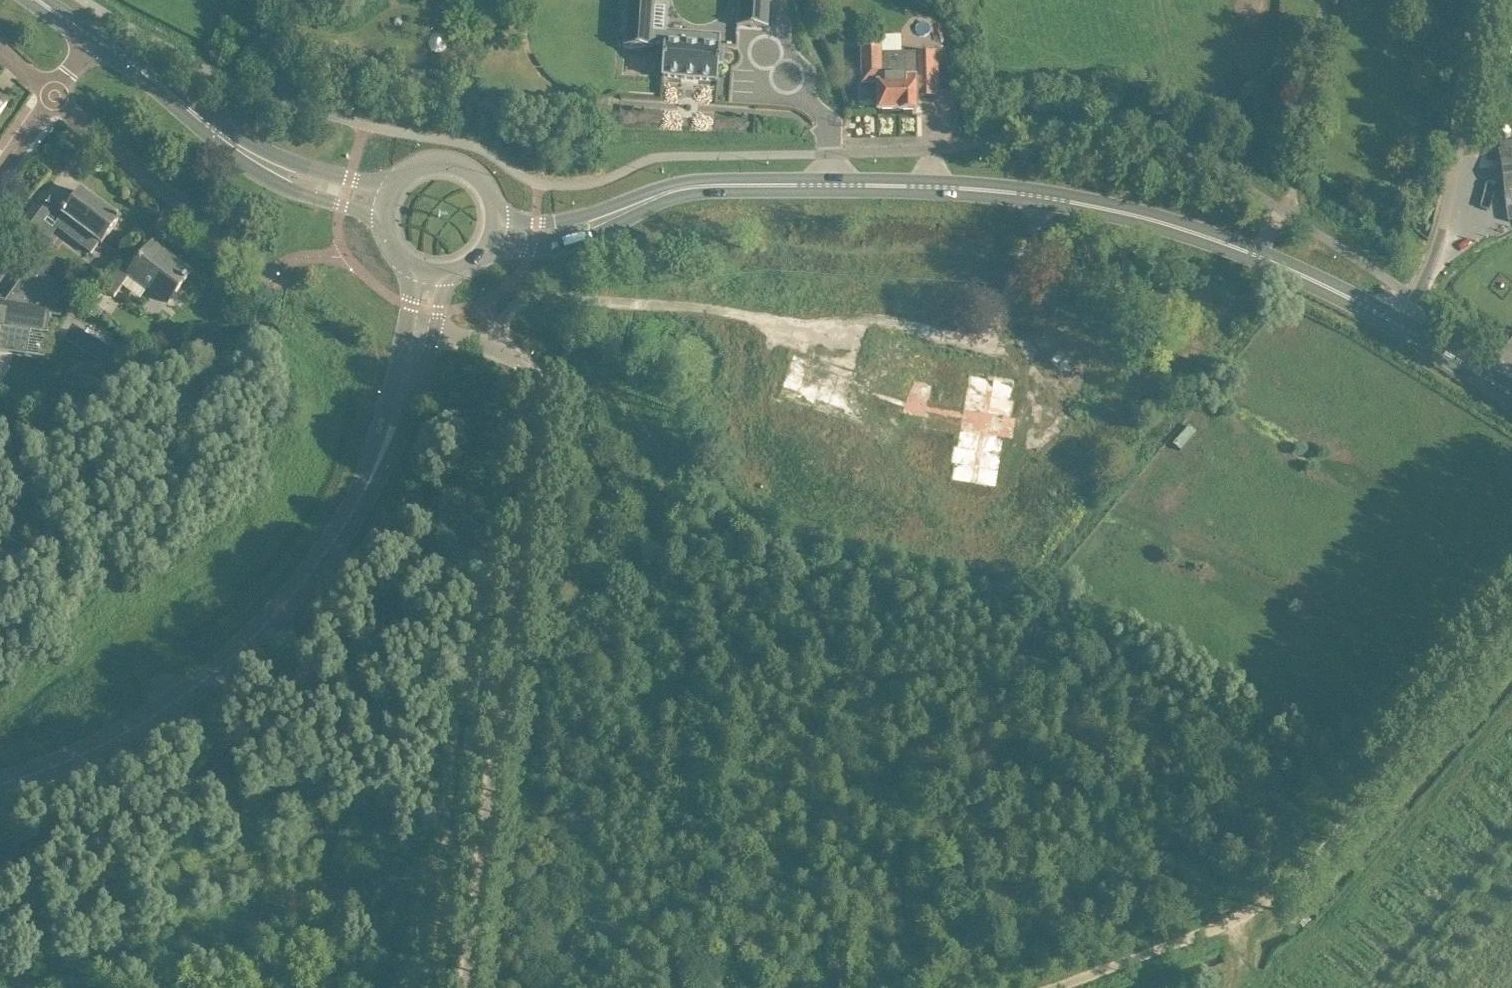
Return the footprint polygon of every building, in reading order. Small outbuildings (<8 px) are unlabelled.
[(623,45),(651,47),(651,42),(663,43),(661,75),(717,80),(718,62),(722,62),(722,49),(719,49),(719,44),(718,44),(719,34),(700,32),(700,33),(684,31),(683,40),(683,41),(682,41),(666,40),(666,30),(668,5),(655,4),(655,0),(627,0),(623,45)] [(737,25),(767,27),(769,0),(739,0),(737,25)] [(901,53),(882,53),(881,45),(862,45),(862,63),(862,83),(878,83),(879,110),(900,110),(900,111),(917,111),(916,94),(922,94),(922,97),(939,97),(939,87),(939,77),(938,52),(916,52),(916,60),(908,60),(908,52),(901,53)] [(9,103),(0,95),(0,114),(9,103)] [(1511,205),(1511,149),(1499,151),(1506,206),(1511,205)] [(101,244),(108,235),(120,219),(82,191),(67,212),(64,210),(62,212),(55,207),(57,204),(44,195),(23,223),(35,233),(47,217),(57,225),(56,226),(91,252),(99,242),(101,244)] [(152,244),(138,263),(130,273),(168,303),(184,282),(185,283),(188,279),(187,278),(190,273),(178,264),(178,263),(176,262),(174,265),(151,248),(153,245),(152,244)] [(72,295),(30,266),(5,302),(0,301),(0,352),(27,356),(31,331),(42,333),(46,309),(61,311),(72,295)] [(119,269),(104,289),(113,296),(128,275),(119,269)] [(948,479),(1000,489),(1020,379),(968,370),(961,409),(932,403),(936,378),(912,374),(908,396),(878,391),(881,374),(788,357),(781,396),(843,407),(842,416),(868,421),(871,409),(931,420),(930,425),(957,430),(948,479)]
